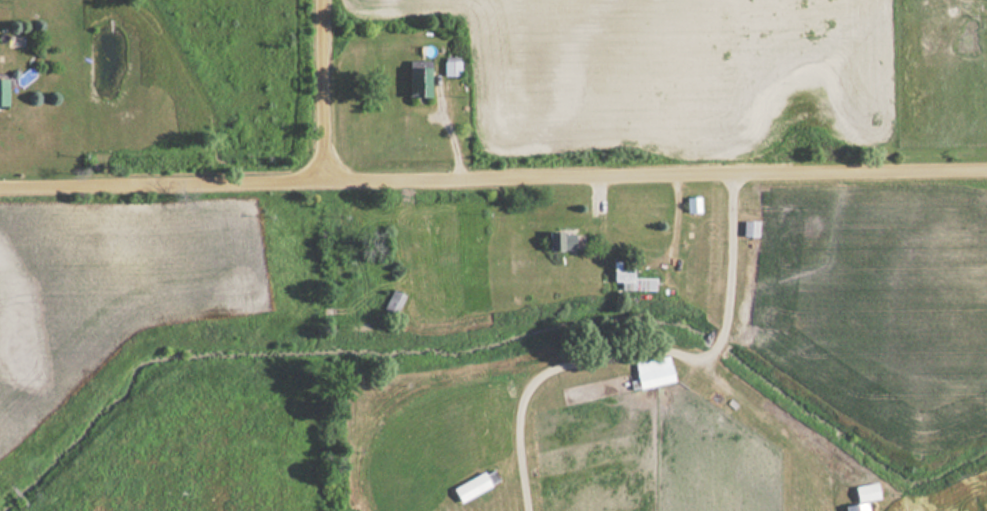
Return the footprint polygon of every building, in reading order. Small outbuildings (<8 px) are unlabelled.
[(458,57),(442,57),(442,76),(458,76),(458,57)] [(407,97),(428,97),(428,63),(407,63),(407,97)] [(685,213),(699,213),(699,197),(685,197),(685,213)] [(740,236),(756,237),(757,221),(741,221),(740,236)] [(546,249),(573,249),(573,229),(546,229),(546,249)] [(653,276),(631,276),(631,260),(611,260),(610,282),(618,282),(618,289),(653,289),(653,276)] [(404,295),(391,288),(381,307),(394,314),(404,295)] [(633,362),(635,379),(629,380),(630,389),(671,382),(667,356),(633,362)] [(498,481),(491,466),(451,488),(458,502),(498,481)] [(843,510),(866,510),(865,500),(877,498),(874,482),(853,486),(855,502),(842,504),(843,510)]
